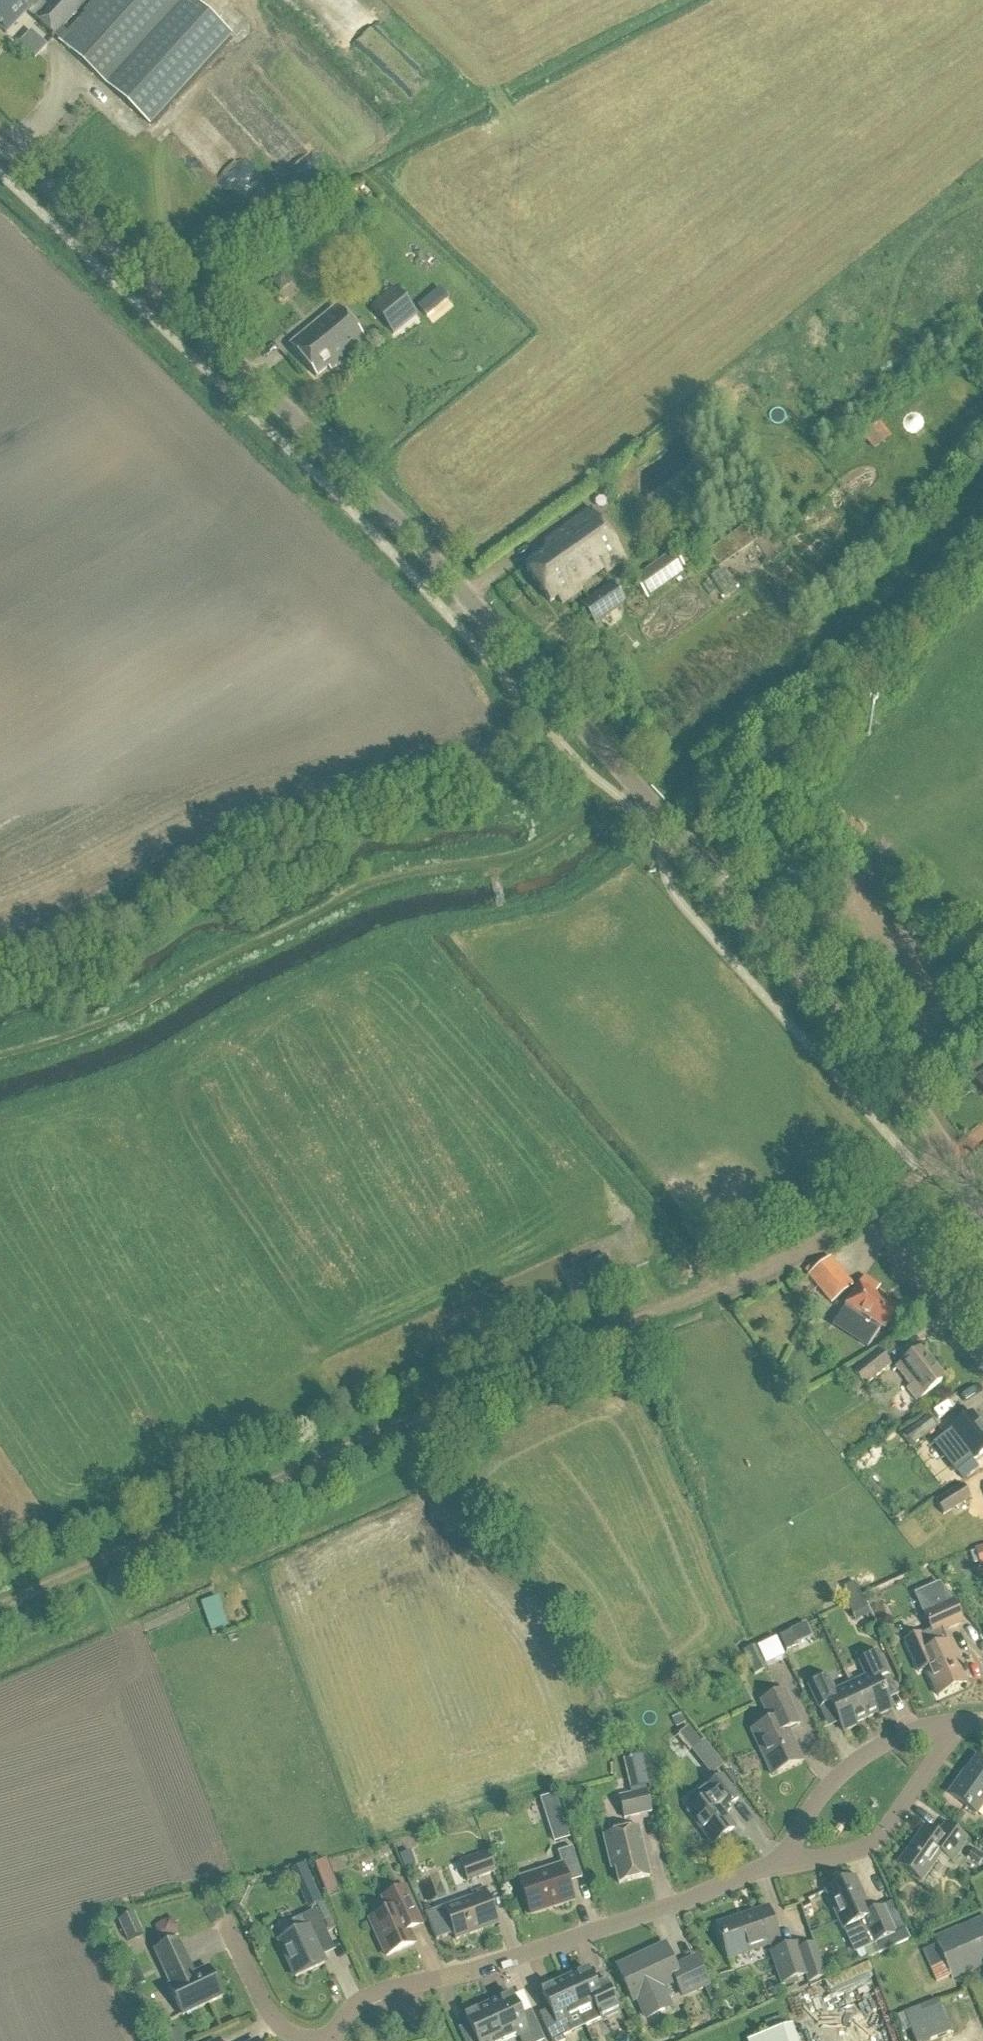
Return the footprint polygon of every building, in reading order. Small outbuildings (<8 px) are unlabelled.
[(2,33),(22,11),(24,13),(36,0),(0,0),(0,31),(2,33)] [(130,111),(148,128),(230,39),(188,0),(96,0),(63,36),(56,29),(83,0),(50,0),(31,20),(130,111)] [(394,289),(370,309),(394,337),(418,317),(394,289)] [(433,315),(422,304),(417,308),(427,320),(433,315)] [(364,343),(334,308),(289,346),(315,376),(326,367),(330,372),(364,343)] [(624,561),(588,512),(544,543),(541,554),(523,566),(548,601),(555,596),(562,605),(624,561)] [(744,542),(713,567),(732,589),(762,565),(744,542)] [(673,553),(633,581),(647,601),(687,574),(673,553)] [(612,585),(581,606),(595,627),(608,618),(612,625),(630,613),(612,585)] [(806,1276),(831,1306),(855,1287),(830,1256),(806,1276)] [(846,1306),(837,1321),(849,1324),(871,1343),(881,1327),(885,1330),(899,1309),(876,1295),(880,1288),(864,1278),(846,1306)] [(915,1402),(923,1396),(945,1379),(921,1350),(898,1368),(912,1387),(906,1391),(915,1402)] [(879,1352),(853,1373),(856,1378),(864,1387),(890,1366),(883,1357),(879,1352)] [(972,1414),(948,1433),(962,1451),(965,1449),(974,1460),(982,1453),(982,1428),(972,1414)] [(937,1427),(929,1417),(903,1436),(911,1447),(937,1427)] [(971,1498),(963,1486),(936,1503),(944,1516),(971,1498)] [(981,1569),(982,1568),(982,1548),(974,1551),(981,1569)] [(912,1563),(923,1576),(932,1568),(921,1556),(912,1563)] [(930,1632),(902,1643),(916,1675),(927,1671),(938,1697),(965,1685),(954,1659),(957,1658),(951,1643),(950,1643),(945,1632),(961,1625),(952,1604),(952,1602),(940,1585),(915,1596),(923,1616),(930,1632)] [(218,1598),(201,1604),(204,1613),(221,1608),(218,1598)] [(790,1633),(779,1639),(785,1653),(797,1648),(790,1633)] [(755,1648),(743,1653),(754,1676),(765,1671),(755,1648)] [(866,1680),(849,1687),(866,1721),(876,1716),(877,1718),(892,1711),(878,1682),(889,1677),(880,1657),(860,1666),(866,1680)] [(866,1721),(849,1687),(836,1693),(829,1680),(810,1689),(820,1710),(830,1705),(843,1733),(857,1726),(857,1725),(866,1721)] [(799,1727),(786,1694),(762,1705),(770,1723),(750,1732),(772,1777),(801,1764),(789,1732),(799,1727)] [(672,1720),(676,1729),(685,1724),(680,1716),(672,1720)] [(691,1752),(702,1767),(716,1756),(704,1741),(691,1752)] [(975,1819),(982,1808),(982,1765),(976,1760),(960,1784),(958,1783),(948,1798),(965,1810),(965,1811),(975,1819)] [(731,1812),(728,1808),(738,1801),(721,1778),(710,1786),(716,1794),(690,1814),(713,1846),(734,1830),(724,1817),(731,1812)] [(623,1821),(650,1815),(645,1794),(618,1800),(623,1821)] [(563,1818),(547,1823),(554,1845),(570,1840),(563,1818)] [(937,1839),(924,1829),(897,1867),(922,1884),(942,1856),(952,1863),(966,1844),(944,1828),(937,1839)] [(649,1879),(638,1830),(603,1839),(610,1872),(614,1871),(618,1886),(649,1879)] [(581,1881),(571,1850),(557,1855),(561,1868),(518,1882),(530,1918),(573,1904),(567,1885),(581,1881)] [(982,1860),(982,1857),(974,1850),(967,1860),(977,1868),(982,1860)] [(410,1854),(399,1858),(404,1871),(415,1867),(410,1854)] [(486,1854),(471,1859),(479,1880),(494,1874),(486,1854)] [(326,1863),(315,1867),(327,1898),(339,1893),(326,1863)] [(864,1923),(874,1945),(879,1956),(910,1942),(905,1931),(893,1905),(870,1916),(854,1882),(826,1895),(843,1932),(864,1923)] [(242,1887),(233,1906),(243,1911),(252,1892),(242,1887)] [(455,1943),(497,1927),(484,1891),(471,1896),(473,1900),(455,1907),(456,1910),(439,1918),(445,1931),(449,1929),(455,1943)] [(418,1923),(403,1892),(385,1900),(388,1907),(380,1911),(378,1915),(380,1918),(370,1923),(386,1959),(414,1947),(407,1931),(408,1927),(418,1923)] [(780,1986),(804,1978),(807,1986),(824,1981),(814,1948),(798,1954),(796,1948),(780,1953),(767,1912),(717,1928),(728,1961),(768,1948),(780,1986)] [(134,1915),(119,1922),(131,1949),(146,1942),(134,1915)] [(324,1937),(314,1915),(291,1925),(297,1936),(278,1944),(295,1980),(324,1967),(313,1943),(324,1937)] [(935,1941),(938,1948),(925,1954),(939,1985),(953,1978),(956,1981),(982,1969),(982,1919),(935,1941)] [(674,1970),(664,1949),(657,1952),(654,1951),(644,1955),(643,1958),(617,1970),(632,2003),(637,2001),(646,2021),(664,2013),(655,1993),(675,1984),(682,1999),(707,1988),(695,1961),(674,1970)] [(195,1977),(184,1956),(161,1967),(171,1989),(169,1990),(183,2019),(222,2000),(208,1971),(195,1977)] [(586,1973),(564,1983),(578,2016),(584,2029),(618,2014),(604,1984),(594,1989),(586,1973)] [(564,1983),(541,1993),(551,2017),(541,2021),(550,2040),(563,2040),(562,2039),(570,2036),(564,2022),(578,2016),(564,1983)] [(487,2008),(502,2040),(514,2040),(518,2039),(519,2040),(542,2040),(532,2018),(522,2023),(510,1998),(487,2008)] [(904,2014),(911,2031),(914,2040),(932,2040),(950,2034),(938,2001),(904,2014)] [(487,2008),(464,2019),(474,2040),(502,2040),(487,2008)] [(783,2018),(765,2024),(768,2034),(786,2028),(783,2018)] [(748,2040),(798,2040),(793,2026),(748,2040)] [(604,2037),(600,2028),(585,2036),(588,2040),(596,2040),(604,2037)]
